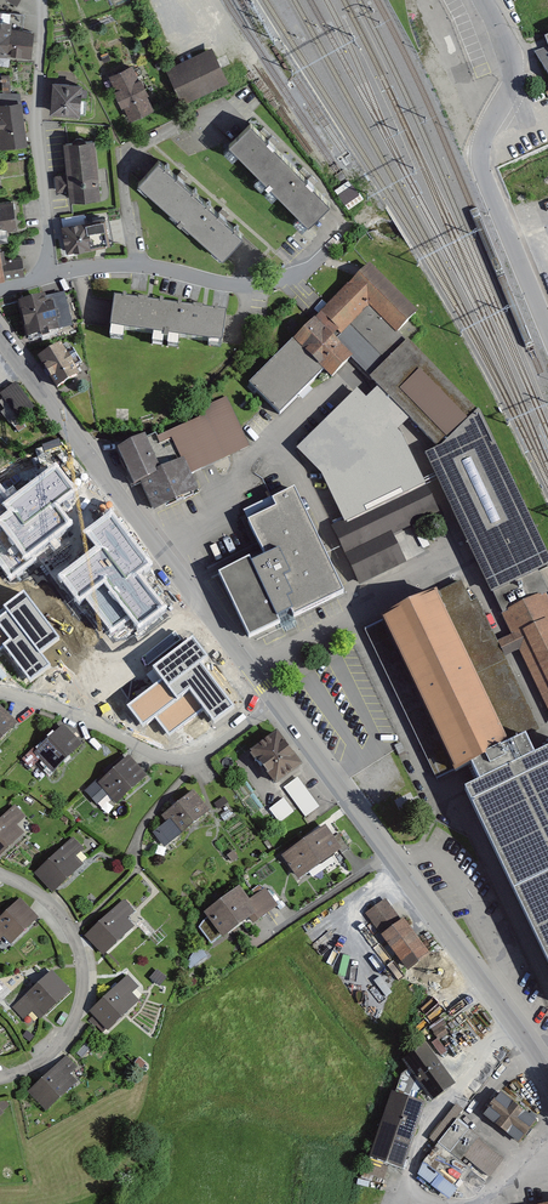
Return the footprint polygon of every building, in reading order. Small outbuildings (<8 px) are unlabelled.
[(7,53),(11,27),(12,18),(0,17),(0,52),(7,53)] [(11,27),(7,53),(31,56),(34,30),(11,27)] [(212,47),(167,69),(184,102),(228,79),(212,47)] [(536,53),(547,75),(547,48),(536,53)] [(132,66),(109,77),(116,92),(114,94),(121,110),(124,109),(130,123),(154,111),(147,98),(149,97),(141,80),(139,81),(132,66)] [(82,82),(51,81),(49,112),(80,114),(82,82)] [(0,103),(0,148),(29,144),(24,100),(0,103)] [(289,161),(249,121),(228,142),(268,182),(289,161)] [(92,137),(67,141),(72,175),(55,177),(57,195),(78,192),(79,199),(102,196),(92,137)] [(137,181),(179,219),(199,198),(157,160),(137,181)] [(328,201),(289,161),(268,182),(307,222),(328,201)] [(0,197),(0,278),(27,273),(24,255),(11,258),(6,233),(25,230),(19,194),(0,197)] [(179,219),(222,257),(241,235),(199,198),(179,219)] [(115,213),(66,224),(73,255),(121,245),(115,213)] [(370,262),(348,283),(367,303),(369,304),(398,331),(418,310),(370,262)] [(367,303),(348,283),(315,317),(340,333),(367,303)] [(228,307),(115,293),(110,333),(125,335),(126,326),(154,330),(153,339),(179,343),(180,333),(208,337),(207,343),(224,345),(228,307)] [(80,332),(71,294),(47,300),(46,294),(23,299),(33,343),(80,332)] [(406,340),(369,304),(337,337),(373,373),(406,340)] [(315,317),(293,339),(324,370),(333,375),(353,354),(337,337),(315,317)] [(463,423),(479,410),(409,338),(406,340),(373,373),(371,375),(378,386),(366,396),(399,429),(410,417),(439,446),(463,423)] [(280,412),(324,370),(293,339),(250,381),(280,412)] [(66,350),(60,341),(38,355),(57,387),(81,373),(76,364),(81,361),(72,346),(66,350)] [(16,381),(1,394),(4,398),(0,401),(0,402),(5,409),(2,412),(19,433),(28,425),(22,417),(36,406),(16,381)] [(366,396),(357,390),(298,447),(326,475),(345,519),(332,526),(337,535),(360,583),(407,562),(395,533),(440,512),(405,439),(399,429),(366,396)] [(254,447),(228,399),(157,435),(159,443),(171,438),(183,458),(190,474),(254,447)] [(425,452),(492,592),(547,567),(547,534),(479,410),(463,423),(439,446),(425,452)] [(163,467),(148,434),(117,448),(146,513),(197,490),(190,474),(183,458),(163,467)] [(12,460),(20,476),(46,463),(38,448),(12,460)] [(11,575),(51,544),(56,550),(62,545),(57,539),(76,524),(60,505),(79,490),(56,461),(12,496),(0,481),(0,562),(11,575)] [(265,553),(253,559),(279,613),(292,607),(295,613),(343,589),(294,486),(244,510),(265,553)] [(111,510),(83,530),(96,545),(57,574),(78,603),(85,599),(111,635),(130,619),(139,628),(152,619),(167,607),(137,570),(150,560),(111,510)] [(280,621),(248,556),(218,571),(250,636),(280,621)] [(492,592),(513,634),(509,639),(497,640),(505,656),(514,652),(520,649),(547,707),(547,567),(492,592)] [(472,600),(461,580),(430,592),(453,641),(489,622),(477,599),(472,600)] [(0,617),(0,649),(4,646),(30,680),(51,664),(43,653),(63,638),(25,588),(3,605),(8,611),(0,617)] [(408,598),(365,628),(437,779),(472,761),(479,777),(535,750),(526,731),(509,741),(453,641),(430,592),(408,598)] [(489,622),(453,641),(509,741),(526,731),(538,725),(505,656),(497,640),(489,622)] [(209,657),(193,636),(152,667),(160,678),(126,704),(143,727),(155,718),(169,737),(203,710),(212,722),(235,705),(202,662),(209,657)] [(0,708),(0,740),(16,724),(0,708)] [(85,744),(64,723),(39,748),(35,743),(21,758),(32,769),(43,758),(57,772),(85,744)] [(303,764),(277,729),(250,749),(276,784),(303,764)] [(535,750),(479,777),(465,784),(513,887),(547,870),(547,744),(535,750)] [(147,776),(129,756),(101,780),(98,777),(83,791),(96,806),(110,794),(118,802),(147,776)] [(301,781),(286,791),(307,820),(321,809),(301,781)] [(210,811),(192,788),(160,814),(166,821),(152,833),(164,848),(210,811)] [(289,812),(279,800),(266,811),(276,823),(289,812)] [(11,804),(0,814),(0,856),(23,834),(15,826),(25,818),(11,804)] [(325,824),(281,856),(298,881),(343,849),(325,824)] [(89,849),(77,837),(39,873),(59,894),(87,867),(79,858),(89,849)] [(513,887),(547,958),(547,870),(513,887)] [(250,899),(240,886),(205,912),(222,935),(248,916),(253,923),(277,906),(263,888),(250,899)] [(139,909),(127,896),(86,935),(107,957),(138,929),(129,919),(139,909)] [(20,897),(0,913),(0,940),(2,939),(7,944),(38,917),(20,897)] [(407,921),(390,898),(368,914),(412,973),(437,955),(412,920),(407,921)] [(208,957),(201,946),(185,957),(192,967),(208,957)] [(76,991),(57,969),(16,1005),(30,1020),(39,1012),(45,1018),(76,991)] [(167,978),(158,969),(151,976),(161,985),(167,978)] [(141,984),(130,973),(93,1008),(115,1030),(145,1001),(135,990),(141,984)] [(430,1044),(404,1060),(430,1100),(455,1085),(430,1044)] [(82,1067),(69,1054),(33,1090),(54,1110),(83,1081),(76,1074),(82,1067)] [(425,1103),(392,1092),(370,1157),(403,1169),(425,1103)] [(523,1103),(508,1092),(489,1116),(524,1142),(543,1118),(535,1111),(538,1107),(527,1098),(523,1103)] [(0,1101),(0,1125),(12,1114),(0,1101)] [(512,1157),(464,1120),(422,1175),(453,1199),(475,1170),(492,1183),(512,1157)]
